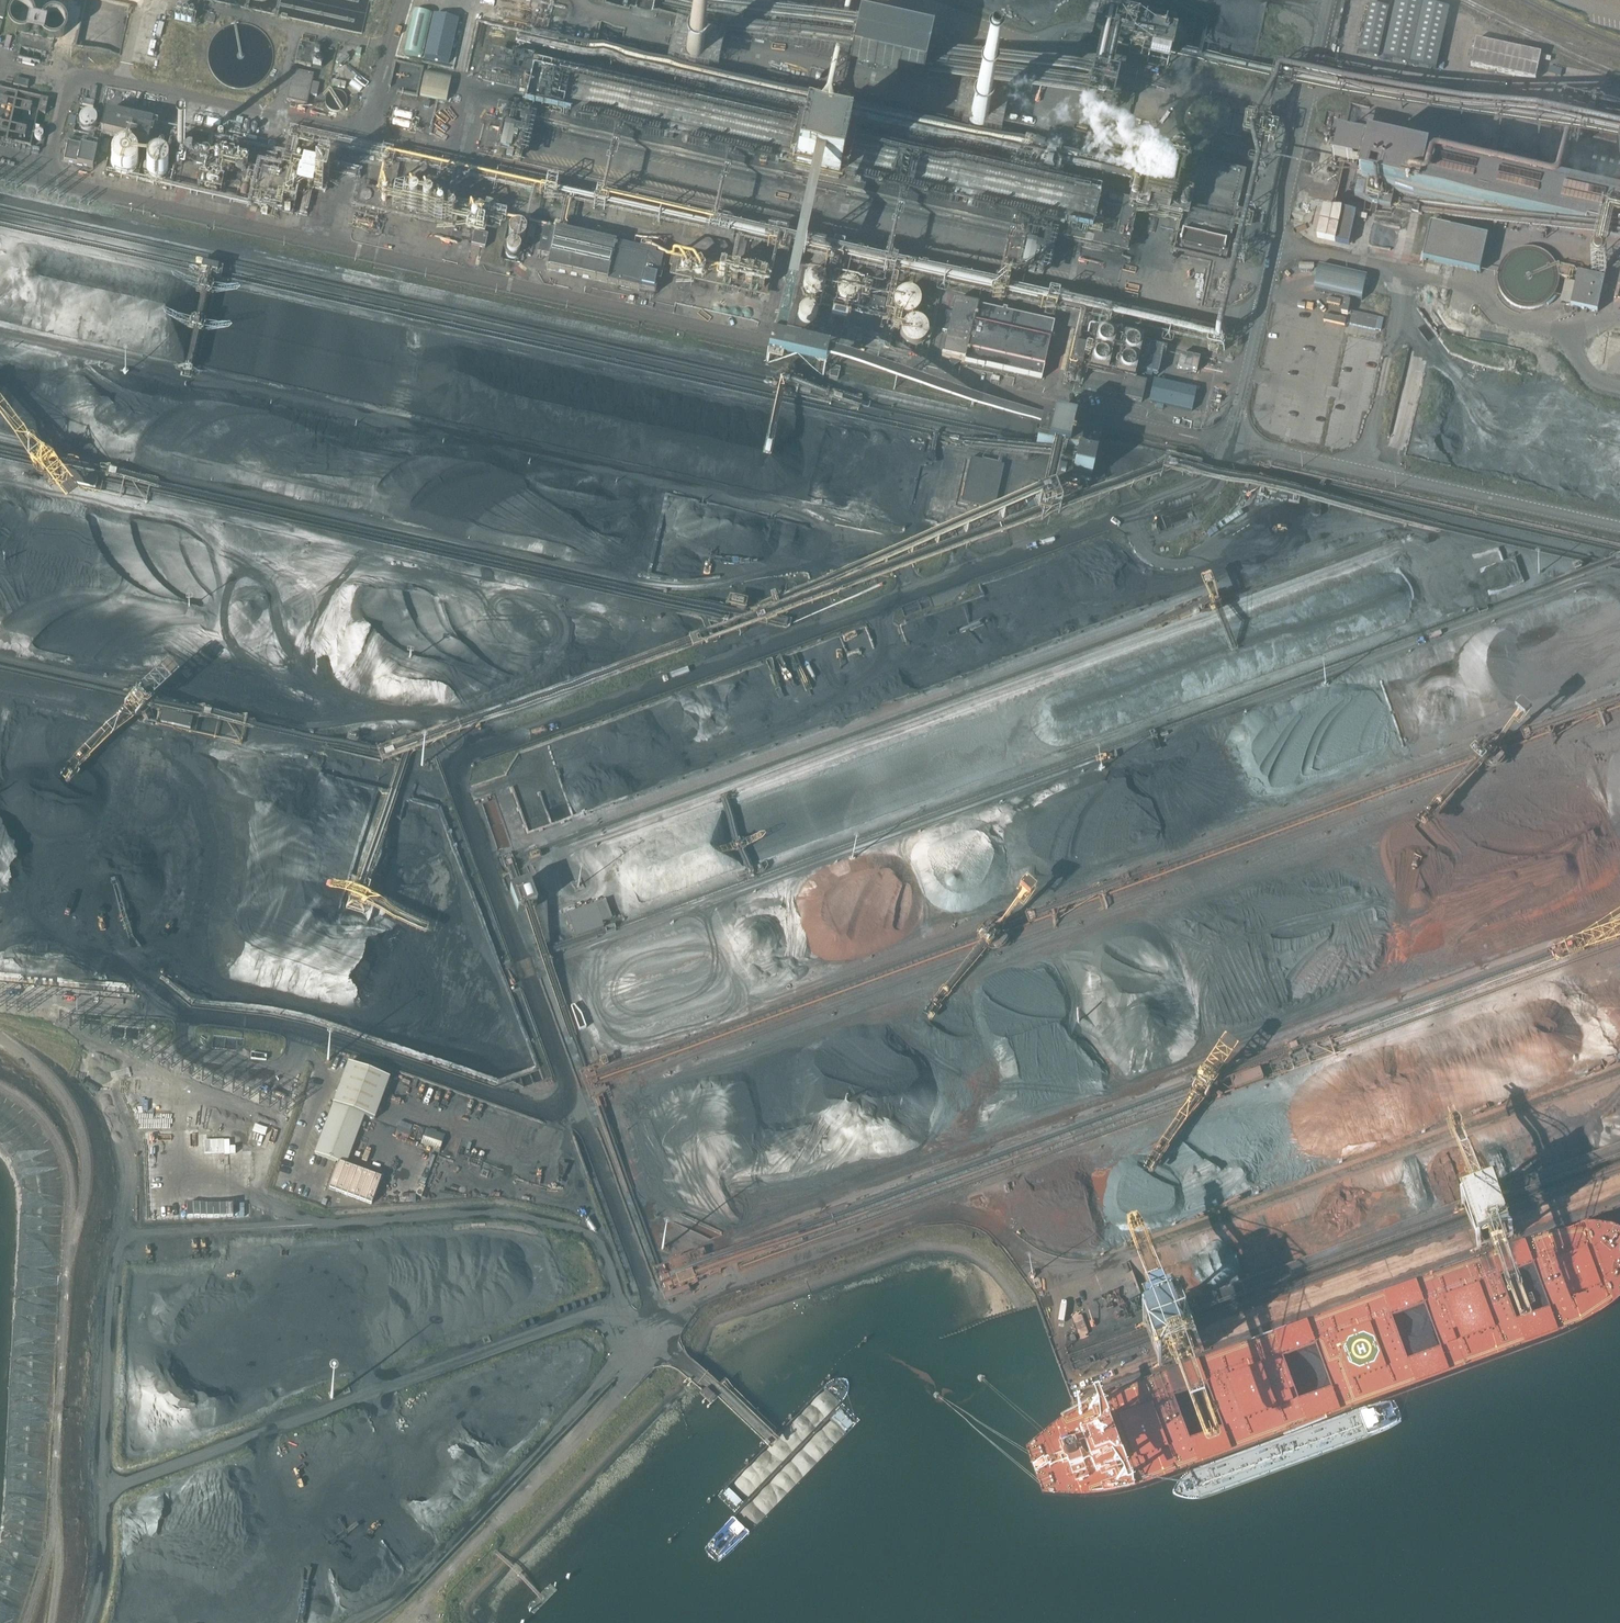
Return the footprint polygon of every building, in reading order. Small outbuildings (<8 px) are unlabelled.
[(779,5),(804,11),(807,0),(781,0),(779,5)] [(1383,58),(1436,69),(1449,9),(1410,0),(1396,0),(1383,58)] [(37,22),(37,18),(37,15),(36,11),(33,8),(31,5),(27,3),(23,2),(20,2),(16,3),(12,4),(9,7),(7,10),(6,14),(5,17),(5,21),(7,25),(9,28),(11,31),(15,33),(19,34),(23,34),(26,33),(30,31),(33,29),(35,26),(37,22)] [(1371,5),(1360,52),(1378,56),(1389,9),(1371,5)] [(431,14),(414,10),(404,54),(421,57),(431,14)] [(68,31),(68,29),(68,26),(67,23),(66,21),(63,18),(61,16),(58,15),(55,14),(52,14),(48,15),(46,16),(44,17),(42,19),(40,22),(39,24),(39,26),(39,29),(39,32),(40,34),(41,37),(43,39),(46,41),(49,42),(51,43),(54,43),(56,43),(60,42),(62,40),(64,39),(67,34),(68,31)] [(450,63),(458,19),(433,14),(424,58),(450,63)] [(1169,64),(1175,37),(1074,17),(1071,36),(1146,51),(1144,59),(1169,64)] [(931,38),(858,22),(850,58),(923,75),(931,38)] [(1476,40),(1470,66),(1529,79),(1535,80),(1541,54),(1531,52),(1476,40)] [(295,63),(294,63),(310,67),(315,45),(299,42),(295,61),(295,63)] [(18,56),(40,61),(42,51),(21,45),(18,56)] [(580,60),(597,61),(598,52),(581,51),(580,60)] [(517,68),(519,57),(492,52),(489,69),(510,73),(511,67),(517,68)] [(688,52),(689,68),(702,67),(702,52),(688,52)] [(945,59),(938,58),(936,65),(944,67),(945,59)] [(1019,70),(985,63),(981,80),(1015,88),(1019,70)] [(313,75),(293,70),(286,100),(307,105),(313,75)] [(451,78),(424,72),(419,95),(446,101),(451,78)] [(29,82),(14,78),(13,85),(27,88),(29,82)] [(333,80),(331,86),(345,88),(346,83),(333,80)] [(534,80),(532,87),(542,89),(543,83),(534,81),(534,80)] [(566,131),(614,142),(778,178),(793,182),(802,184),(804,178),(837,186),(852,189),(851,194),(1042,237),(1062,242),(1062,240),(1060,240),(1071,192),(1073,192),(1073,191),(1054,186),(973,168),(864,144),(864,145),(858,144),(857,146),(849,144),(849,143),(841,141),(810,134),(801,132),(801,133),(792,131),(793,130),(787,128),(787,127),(674,102),(578,80),(577,81),(579,82),(568,130),(567,130),(566,131)] [(312,83),(309,95),(312,95),(316,96),(319,84),(315,83),(312,83)] [(90,99),(83,98),(82,106),(94,107),(96,86),(91,85),(90,99)] [(153,123),(105,112),(101,133),(148,144),(153,123)] [(976,115),(969,124),(980,133),(987,124),(976,115)] [(1245,119),(1225,115),(1221,133),(1241,137),(1245,119)] [(69,137),(68,144),(81,146),(82,140),(69,137)] [(1352,141),(1340,138),(1336,155),(1348,158),(1352,141)] [(82,139),(82,140),(81,146),(68,144),(63,162),(93,169),(98,143),(82,139)] [(1521,150),(1499,145),(1496,154),(1519,159),(1521,150)] [(137,160),(137,157),(136,153),(134,151),(132,148),(129,147),(125,146),(122,146),(119,148),(116,150),(114,153),(113,156),(113,159),(114,162),(115,165),(118,168),(121,169),(124,170),(128,170),(131,168),(134,166),(136,163),(137,160)] [(1371,148),(1363,183),(1359,182),(1355,199),(1391,207),(1394,192),(1602,239),(1598,254),(1619,259),(1619,203),(1371,148)] [(232,160),(190,151),(188,159),(230,168),(232,160)] [(171,168),(171,164),(170,161),(168,157),(165,154),(162,153),(158,152),(154,152),(150,154),(148,157),(145,160),(145,164),(145,168),(146,172),(148,175),(152,177),(155,178),(159,178),(163,177),(167,175),(169,172),(171,168)] [(1566,159),(1546,155),(1544,163),(1547,164),(1547,166),(1564,169),(1566,159)] [(1600,166),(1591,164),(1590,163),(1576,160),(1573,171),(1574,171),(1603,177),(1609,179),(1619,181),(1619,170),(1616,169),(1612,168),(1611,168),(1606,167),(1603,166),(1602,166),(1600,166)] [(290,175),(262,169),(254,204),(282,210),(290,175)] [(1135,184),(1131,203),(1130,206),(1144,210),(1145,208),(1147,209),(1147,210),(1165,214),(1165,213),(1168,213),(1168,215),(1185,219),(1186,219),(1187,214),(1190,202),(1192,194),(1192,193),(1190,193),(1173,189),(1172,193),(1170,193),(1171,188),(1153,184),(1152,189),(1149,188),(1150,187),(1135,184)] [(392,198),(359,191),(355,206),(364,208),(365,205),(383,209),(383,212),(389,213),(392,198)] [(1121,202),(1097,197),(1089,240),(1098,242),(1101,228),(1115,231),(1121,202)] [(1088,201),(1080,200),(1076,216),(1084,218),(1088,201)] [(1323,206),(1316,238),(1349,245),(1356,213),(1323,206)] [(1131,210),(1130,209),(1122,208),(1120,218),(1128,220),(1131,210)] [(29,225),(27,231),(42,236),(44,229),(29,225)] [(1488,238),(1431,225),(1423,260),(1480,273),(1488,238)] [(663,255),(543,228),(537,254),(549,257),(547,270),(655,294),(657,283),(663,284),(665,275),(659,273),(663,255)] [(487,236),(474,233),(471,245),(485,249),(487,236)] [(696,262),(679,259),(676,273),(692,277),(692,276),(706,279),(708,269),(695,266),(696,262)] [(1559,275),(1559,277),(1567,279),(1567,278),(1568,274),(1569,270),(1569,268),(1563,266),(1556,265),(1557,267),(1557,269),(1558,271),(1558,273),(1559,275)] [(1370,279),(1326,269),(1321,292),(1365,302),(1370,279)] [(717,284),(767,294),(769,282),(719,272),(717,284)] [(827,284),(827,283),(826,279),(824,276),(820,273),(816,272),(812,273),(810,274),(808,276),(805,279),(805,283),(805,287),(807,290),(809,292),(811,293),(815,294),(817,294),(819,294),(823,292),(824,290),(826,288),(826,285),(827,284)] [(1605,279),(1578,273),(1570,306),(1597,312),(1605,279)] [(857,288),(857,285),(855,282),(852,280),(849,279),(845,280),(842,281),(840,284),(839,287),(839,289),(840,291),(842,294),(843,296),(845,297),(848,297),(851,297),(853,295),(855,294),(857,291),(857,288)] [(918,304),(918,303),(918,300),(916,297),(915,296),(912,293),(908,292),(904,293),(901,294),(899,295),(898,297),(897,299),(896,301),(896,303),(896,306),(897,308),(899,311),(900,312),(903,314),(907,315),(911,314),(914,312),(916,310),(917,308),(918,306),(918,304)] [(1556,298),(1556,296),(1554,295),(1553,297),(1552,299),(1550,300),(1548,302),(1547,303),(1548,305),(1550,304),(1551,303),(1552,302),(1553,301),(1555,299),(1556,298)] [(870,306),(883,309),(885,303),(871,300),(870,306)] [(946,312),(942,331),(947,332),(941,358),(943,358),(950,360),(952,360),(951,362),(953,365),(959,362),(1015,374),(1041,380),(1051,332),(1053,325),(1030,320),(1005,314),(1006,311),(1002,310),(1001,313),(954,302),(954,303),(951,314),(946,312)] [(1341,315),(1348,316),(1349,311),(1351,303),(1344,302),(1341,315)] [(817,313),(817,312),(816,310),(815,307),(812,305),(810,305),(807,305),(804,306),(802,309),(801,312),(802,315),(803,317),(806,319),(808,320),(812,319),(814,318),(816,316),(817,313)] [(707,307),(705,314),(726,319),(728,312),(707,307)] [(1298,351),(1304,318),(1277,313),(1271,346),(1298,351)] [(878,338),(882,321),(846,314),(843,330),(878,338)] [(1324,321),(1346,326),(1347,319),(1326,314),(1324,321)] [(1073,337),(1064,376),(1071,378),(1077,379),(1085,381),(1083,387),(1083,389),(1118,397),(1141,403),(1146,383),(1150,384),(1151,377),(1152,374),(1137,370),(1143,344),(1130,341),(1119,339),(1095,334),(1093,342),(1084,340),(1073,337)] [(1163,349),(1143,344),(1137,370),(1157,375),(1163,349)] [(1180,355),(1177,368),(1197,372),(1200,359),(1180,355)] [(840,368),(831,366),(829,378),(837,380),(840,368)] [(1196,390),(1153,380),(1148,402),(1191,411),(1196,390)] [(1004,466),(970,458),(961,502),(994,510),(1004,466)] [(1079,465),(1077,473),(1085,475),(1086,467),(1079,465)] [(1025,498),(1026,501),(1027,503),(1033,501),(1041,498),(1039,493),(1025,498)] [(496,841),(508,837),(495,799),(483,803),(496,841)] [(536,905),(529,884),(509,891),(517,912),(536,905)] [(601,923),(612,919),(605,900),(585,908),(584,906),(576,909),(577,910),(567,914),(569,920),(566,922),(567,926),(571,925),(575,937),(603,927),(601,923)] [(389,1078),(348,1063),(314,1154),(338,1163),(346,1165),(364,1116),(374,1119),(389,1078)] [(735,1089),(748,1085),(745,1075),(732,1080),(735,1089)] [(143,1104),(141,1100),(135,1090),(129,1094),(138,1107),(141,1105),(143,1104)] [(267,1129),(255,1124),(248,1143),(261,1148),(267,1129)] [(444,1136),(425,1129),(420,1146),(439,1152),(444,1136)] [(556,1163),(526,1151),(517,1174),(548,1185),(556,1163)] [(338,1163),(328,1189),(371,1205),(374,1196),(381,1178),(362,1171),(346,1165),(338,1163)] [(233,1216),(232,1202),(186,1204),(187,1218),(233,1216)] [(1191,1230),(1201,1225),(1195,1212),(1185,1217),(1191,1230)] [(715,1401),(712,1398),(705,1391),(701,1395),(701,1396),(711,1406),(715,1401)]
